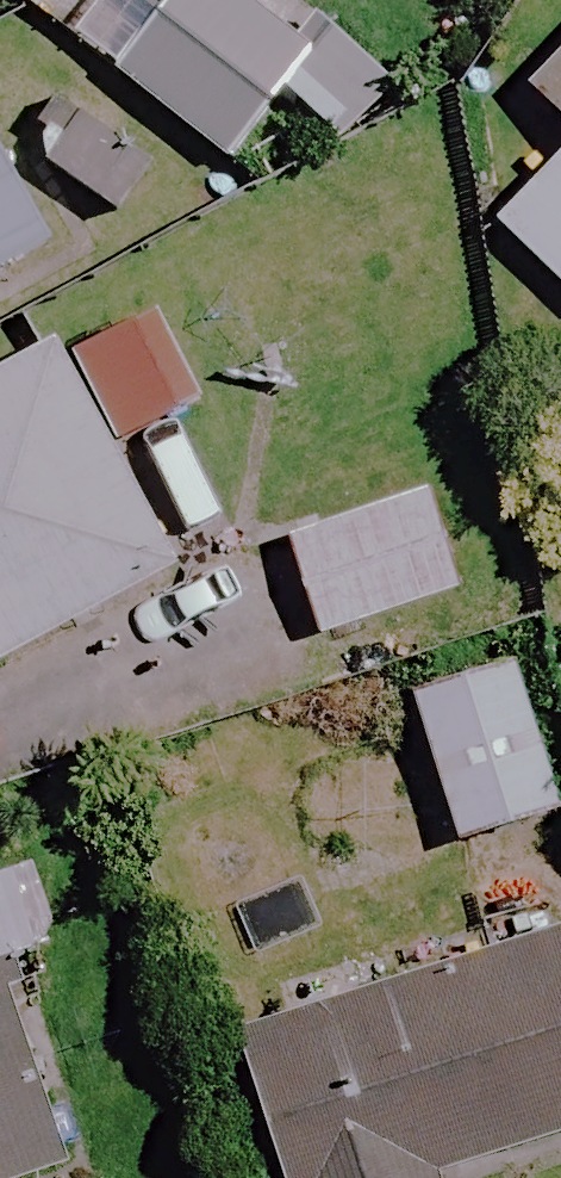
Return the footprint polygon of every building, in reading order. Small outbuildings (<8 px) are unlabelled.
[(229,0),(160,0),(107,71),(230,163),(307,58),(229,0)] [(529,95),(560,126),(560,62),(529,95)] [(492,229),(560,296),(560,159),(492,229)] [(0,167),(0,278),(46,254),(0,167)] [(50,350),(0,377),(0,664),(169,572),(50,350)] [(454,597),(413,461),(274,503),(315,639),(454,597)] [(556,820),(512,665),(411,694),(455,848),(556,820)] [(559,935),(231,1041),(275,1177),(444,1177),(560,1141),(560,942),(559,935)] [(0,1016),(0,1177),(54,1177),(0,1016)]
